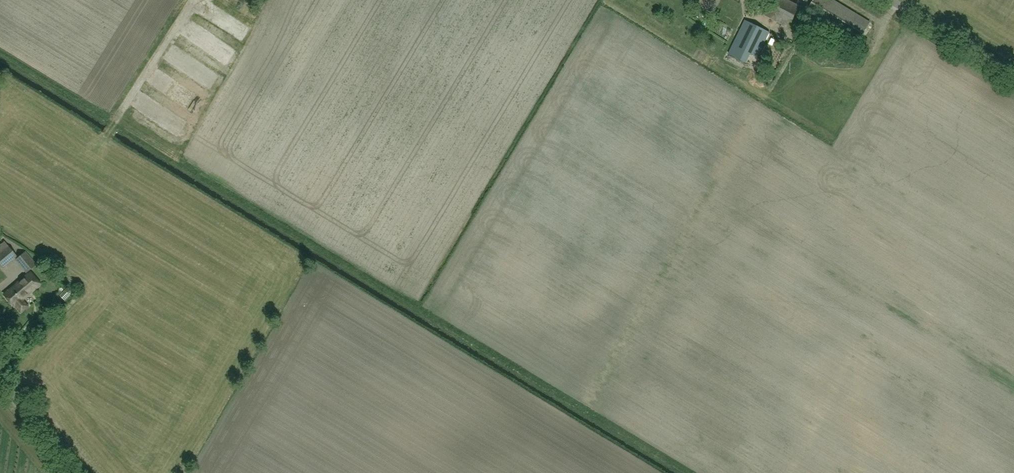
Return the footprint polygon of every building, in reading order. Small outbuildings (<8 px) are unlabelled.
[(870,22),(833,0),(813,0),(805,13),(856,44),(870,22)] [(769,2),(762,15),(807,38),(813,26),(769,2)] [(738,37),(729,54),(747,63),(751,54),(758,57),(770,32),(752,23),(743,40),(738,37)] [(171,62),(178,67),(186,55),(179,50),(171,62)] [(17,257),(8,247),(0,253),(0,266),(3,269),(17,257)] [(26,252),(17,259),(28,272),(36,264),(26,252)] [(5,295),(15,307),(16,306),(21,312),(28,307),(23,300),(41,285),(31,273),(5,295)]
